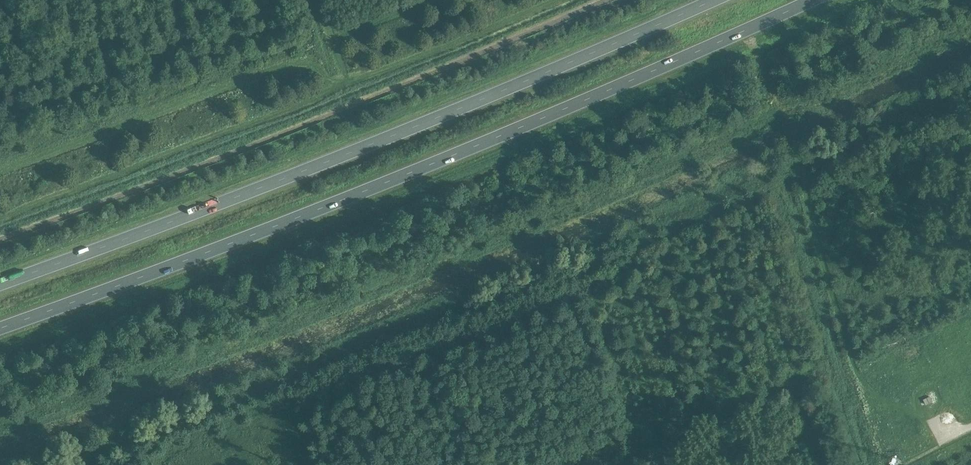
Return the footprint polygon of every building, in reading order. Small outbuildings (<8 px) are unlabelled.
[(117,454),(124,450),(121,446),(114,450),(117,454)]
